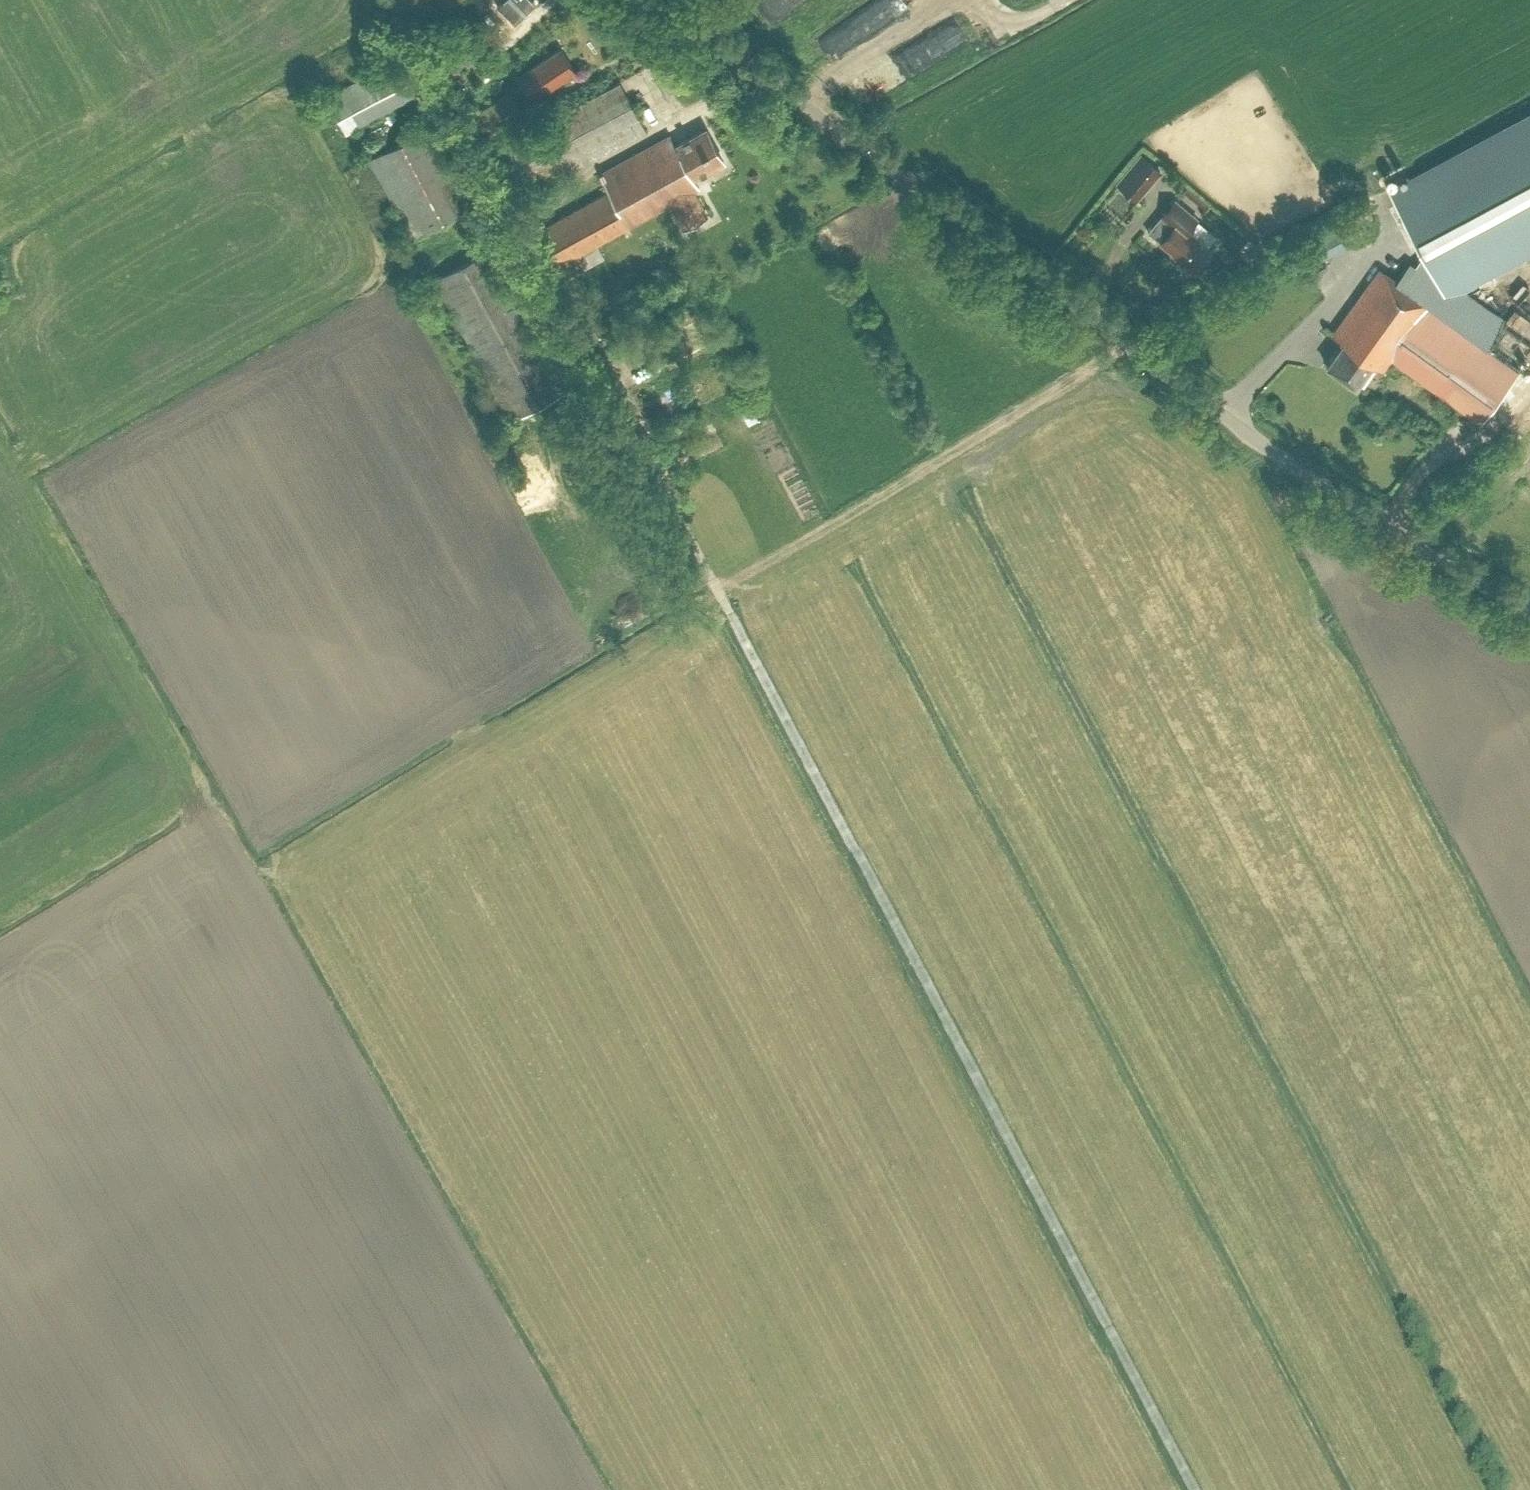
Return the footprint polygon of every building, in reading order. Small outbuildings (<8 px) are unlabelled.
[(846,34),(835,40),(848,63),(858,57),(846,34)] [(518,74),(533,97),(575,69),(560,46),(518,74)] [(397,55),(327,92),(347,132),(418,93),(397,55)] [(620,80),(493,147),(520,197),(646,129),(620,80)] [(524,119),(509,91),(472,110),(487,139),(524,119)] [(1481,421),(1520,367),(1486,343),(1504,318),(1465,292),(1529,258),(1529,111),(1389,189),(1423,252),(1401,282),(1379,266),(1332,332),(1343,340),(1326,362),(1355,383),(1371,361),(1382,367),(1390,356),(1447,397),(1481,421)] [(433,122),(367,157),(411,238),(477,201),(433,122)] [(675,143),(670,133),(600,171),(610,189),(538,227),(565,277),(586,267),(577,252),(670,202),(685,229),(708,217),(692,189),(698,185),(693,175),(723,159),(706,127),(675,143)] [(1139,152),(1116,180),(1135,196),(1158,168),(1139,152)] [(1180,257),(1180,258),(1193,270),(1204,257),(1201,254),(1208,245),(1186,227),(1196,215),(1173,196),(1156,217),(1168,228),(1159,239),(1180,257)] [(1312,267),(1364,240),(1355,223),(1303,250),(1312,267)] [(535,329),(492,245),(432,277),(508,418),(562,392),(530,332),(535,329)]
